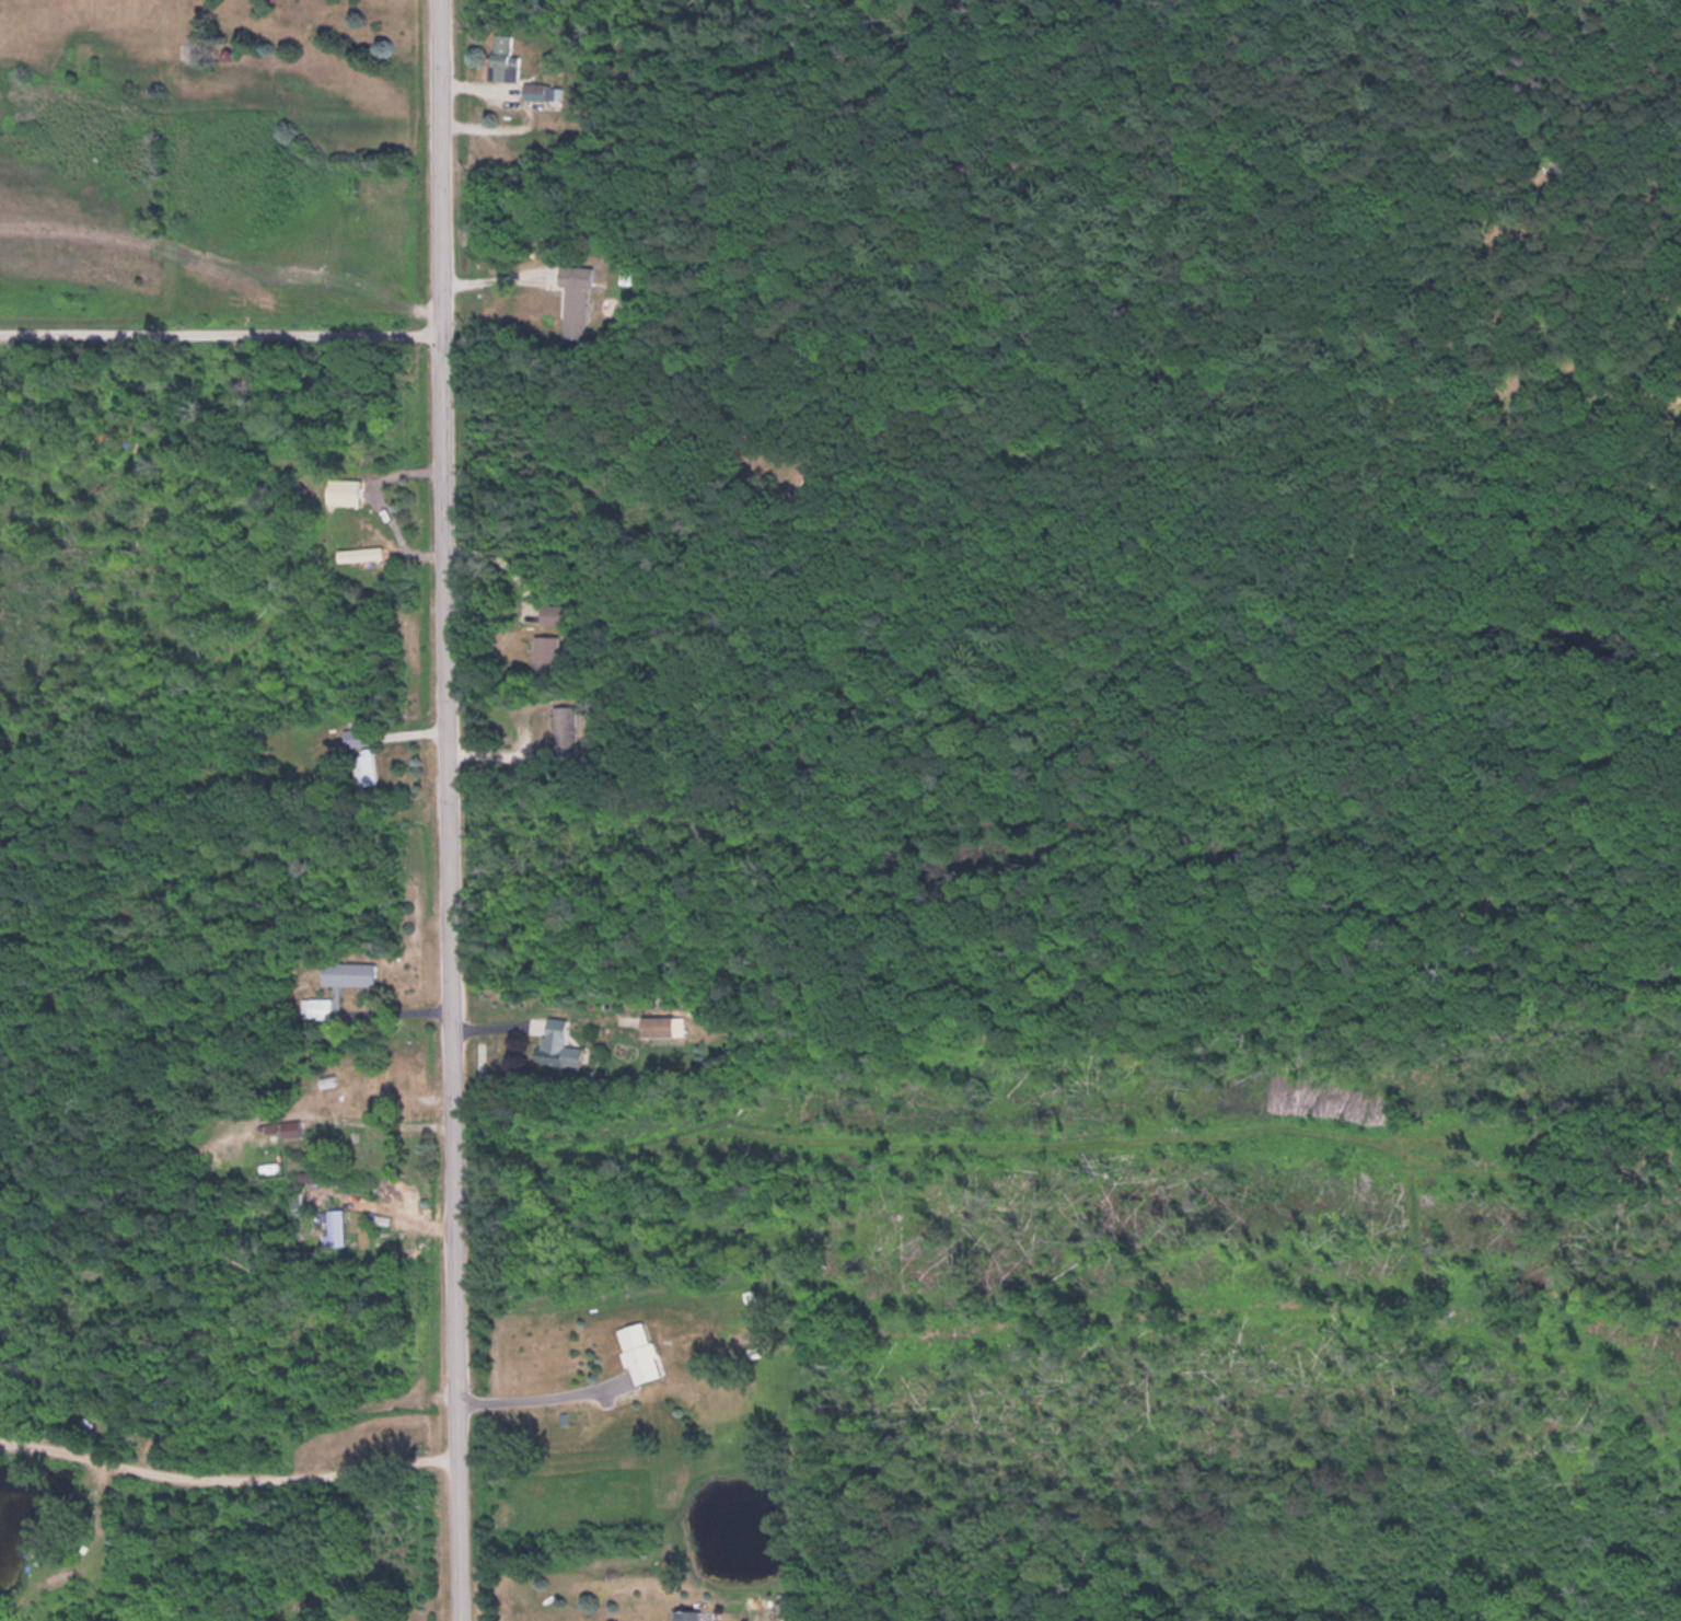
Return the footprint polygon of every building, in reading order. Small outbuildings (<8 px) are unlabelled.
[(522,78),(522,53),(515,53),(515,32),(495,32),(494,78),(522,78)] [(528,99),(552,99),(552,82),(528,82),(528,99)] [(596,265),(567,264),(564,338),(593,339),(596,265)] [(345,559),(387,559),(387,546),(345,546),(345,559)] [(569,625),(569,603),(544,603),(544,625),(569,625)] [(563,634),(537,634),(537,672),(563,672),(563,634)] [(556,705),(556,757),(581,757),(581,705),(556,705)] [(364,747),(364,727),(342,727),(342,747),(364,747)] [(380,985),(380,962),(325,962),(325,985),(380,985)] [(336,998),(305,998),(305,1019),(336,1019),(336,998)] [(687,1035),(687,1015),(646,1015),(646,1035),(687,1035)] [(542,1063),(584,1068),(587,1047),(568,1045),(571,1019),(548,1016),(542,1063)] [(321,1076),(321,1095),(340,1096),(341,1077),(321,1076)] [(329,1233),(322,1233),(322,1246),(347,1246),(347,1208),(329,1208),(329,1233)] [(667,1376),(651,1320),(621,1328),(637,1384),(667,1376)] [(709,1609),(675,1609),(675,1620),(709,1620),(709,1609)]
